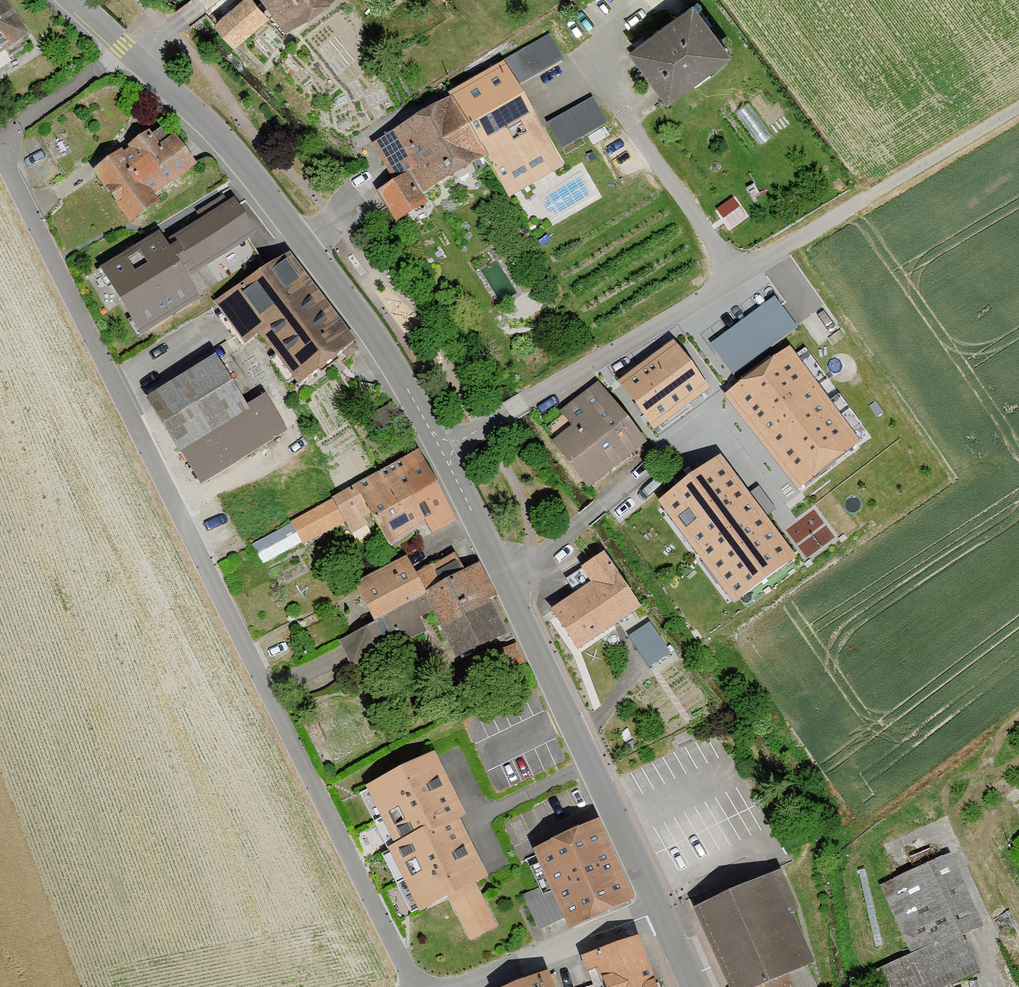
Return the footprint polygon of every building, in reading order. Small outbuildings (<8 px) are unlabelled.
[(30,33),(9,0),(0,0),(0,52),(30,33)] [(265,18),(251,0),(228,0),(206,17),(229,46),(265,18)] [(276,27),(315,0),(257,0),(276,27)] [(726,54),(689,0),(683,0),(619,44),(658,100),(726,54)] [(441,94),(476,157),(506,201),(563,166),(555,154),(607,124),(590,95),(538,125),(513,86),(564,59),(550,33),(494,61),(441,94)] [(417,195),(476,157),(441,94),(367,144),(389,178),(367,192),(389,227),(424,205),(417,195)] [(119,223),(190,170),(152,120),(82,173),(119,223)] [(344,342),(283,255),(217,300),(277,388),(344,342)] [(140,336),(189,308),(169,274),(121,302),(140,336)] [(712,336),(730,367),(800,325),(781,294),(712,336)] [(674,340),(619,380),(654,428),(709,387),(674,340)] [(789,346),(727,393),(799,488),(861,441),(789,346)] [(258,392),(241,402),(208,351),(135,398),(169,451),(172,449),(196,487),(284,432),(258,392)] [(649,439),(601,378),(536,428),(584,489),(649,439)] [(416,450),(352,485),(266,537),(280,559),(364,510),(382,545),(419,525),(426,535),(452,520),(416,450)] [(796,557),(720,454),(658,500),(734,602),(796,557)] [(449,661),(511,634),(473,549),(414,575),(404,556),(345,587),(362,621),(330,640),(343,661),(384,638),(392,651),(422,634),(403,601),(418,593),(449,661)] [(581,565),(592,581),(551,609),(579,650),(643,605),(604,550),(581,565)] [(672,657),(653,622),(628,636),(647,671),(672,657)] [(407,916),(486,878),(459,822),(469,817),(435,747),(366,781),(398,846),(378,856),(407,916)] [(556,930),(625,898),(587,815),(518,847),(556,930)] [(909,950),(861,973),(868,986),(947,986),(982,971),(964,933),(982,924),(948,850),(878,882),(909,950)] [(797,907),(777,865),(693,907),(726,986),(790,986),(783,971),(808,959),(786,912),(797,907)] [(630,934),(579,954),(592,986),(650,986),(630,934)] [(540,966),(485,986),(548,986),(540,966)]
